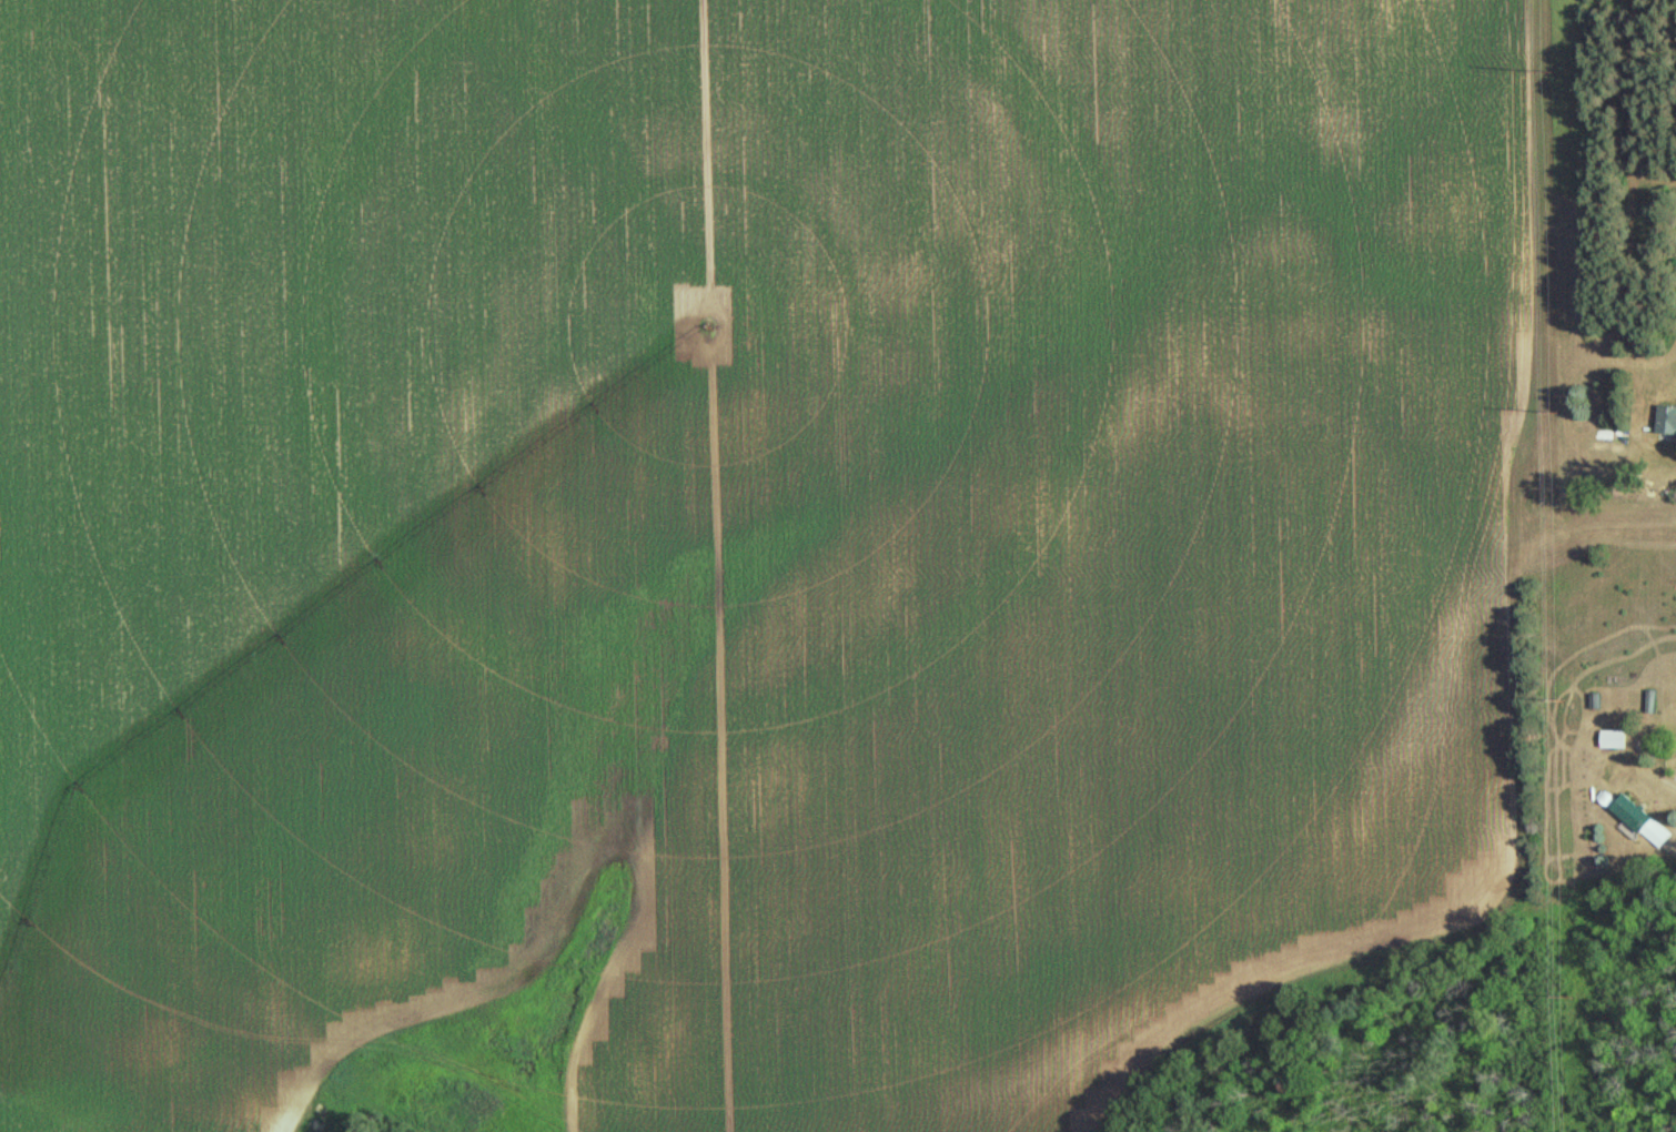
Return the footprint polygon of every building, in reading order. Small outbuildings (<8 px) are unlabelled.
[(1663,406),(1662,431),(1675,432),(1675,407),(1663,406)] [(1648,690),(1648,710),(1657,710),(1657,690),(1648,690)] [(1603,748),(1628,748),(1628,730),(1603,730),(1603,748)] [(1659,849),(1672,834),(1626,795),(1614,809),(1659,849)]
